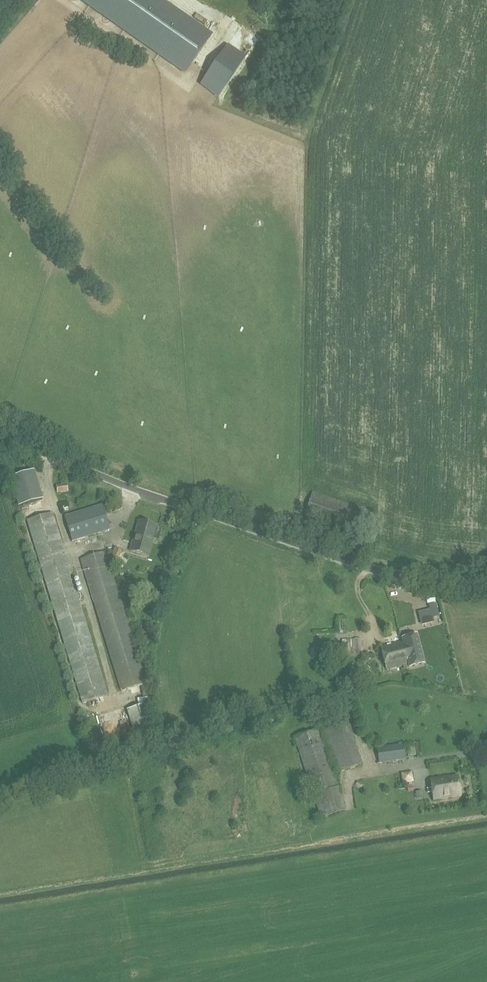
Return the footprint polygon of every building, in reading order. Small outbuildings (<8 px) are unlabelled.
[(29,12),(40,1),(39,0),(17,0),(29,12)] [(186,73),(212,35),(162,0),(82,0),(186,73)] [(244,88),(252,73),(221,56),(213,70),(244,88)] [(19,507),(43,500),(34,471),(10,478),(19,507)] [(57,485),(58,493),(68,492),(67,484),(57,485)] [(305,516),(362,534),(370,512),(313,493),(305,516)] [(64,516),(72,541),(110,529),(102,505),(64,516)] [(27,520),(83,703),(108,695),(52,513),(27,520)] [(131,552),(148,557),(157,526),(139,521),(132,548),(131,552)] [(81,559),(122,691),(146,684),(106,552),(81,559)] [(430,610),(418,613),(422,625),(434,622),(433,618),(439,616),(436,604),(429,606),(430,610)] [(403,642),(399,643),(406,668),(424,664),(417,635),(402,639),(403,642)] [(355,653),(365,653),(365,638),(355,638),(355,653)] [(315,646),(316,659),(348,656),(347,643),(315,646)] [(381,648),(386,670),(403,666),(404,669),(406,668),(399,643),(381,648)] [(127,710),(136,739),(156,732),(147,704),(127,710)] [(110,732),(125,728),(122,714),(107,717),(110,732)] [(323,729),(338,773),(362,765),(347,721),(323,729)] [(321,819),(347,811),(339,787),(338,787),(320,730),(295,738),(321,819)] [(376,747),(379,764),(405,759),(403,743),(376,747)] [(430,781),(433,800),(461,796),(458,776),(430,781)] [(246,826),(252,824),(250,818),(244,819),(246,826)]
